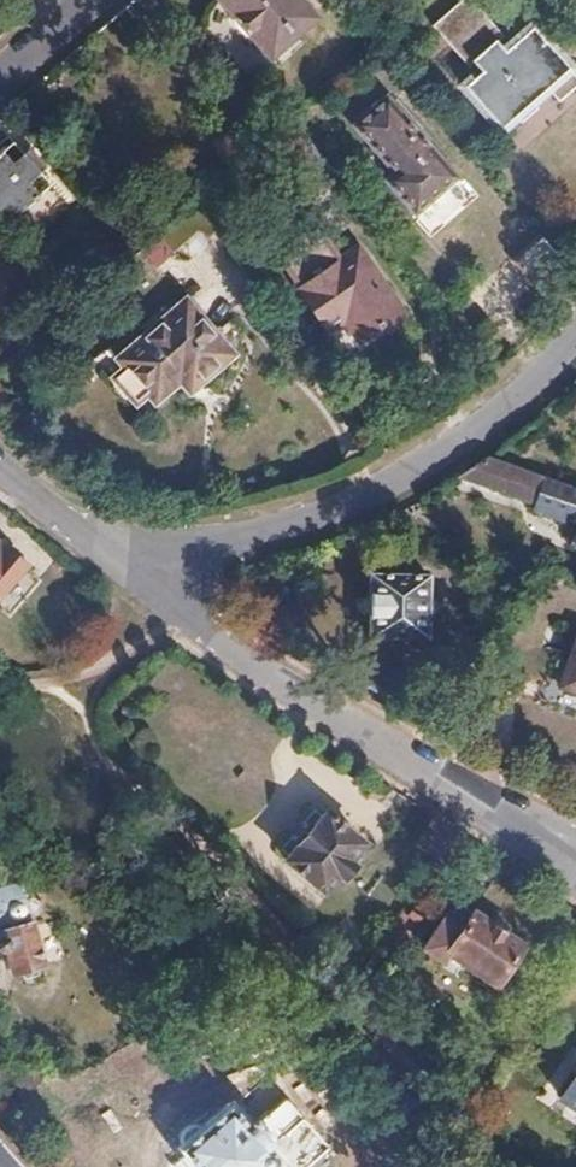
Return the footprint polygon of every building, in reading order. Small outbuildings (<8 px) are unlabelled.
[(298,0),(218,0),(232,15),(232,17),(232,21),(235,27),(238,31),(244,34),(249,36),(269,58),(315,18),(298,0)] [(472,0),(462,0),(433,26),(482,80),(466,94),(522,156),(575,107),(575,73),(534,27),(514,46),(472,0)] [(458,180),(385,97),(351,126),(395,175),(384,184),(414,218),(458,180)] [(322,168),(285,121),(265,139),(301,185),(322,168)] [(10,143),(0,152),(0,214),(7,222),(48,186),(10,143)] [(401,318),(362,260),(360,262),(350,248),(334,258),(319,237),(305,247),(295,235),(278,247),(277,255),(297,284),(293,287),(321,330),(340,317),(355,339),(375,325),(380,332),(401,318)] [(563,263),(545,243),(539,236),(511,259),(536,287),(563,263)] [(129,285),(151,265),(138,251),(115,271),(129,285)] [(183,301),(116,360),(154,404),(179,382),(189,394),(232,357),(183,301)] [(484,457),(474,465),(456,476),(529,503),(529,509),(574,525),(568,543),(575,546),(575,490),(484,457)] [(25,567),(0,546),(0,597),(25,567)] [(425,578),(367,578),(366,637),(425,637),(425,578)] [(560,684),(575,690),(575,640),(560,684)] [(348,860),(362,844),(325,812),(284,860),(321,891),(335,875),(337,877),(344,878),(352,869),(352,864),(348,860)] [(418,912),(444,873),(430,863),(404,903),(418,912)] [(33,923),(30,924),(29,919),(32,918),(32,915),(35,912),(32,899),(27,899),(22,880),(0,886),(0,935),(0,936),(0,937),(0,949),(3,950),(7,950),(12,972),(43,963),(33,923)] [(494,983),(518,946),(452,902),(421,949),(440,961),(446,952),(494,983)] [(393,950),(418,912),(404,903),(379,940),(393,950)] [(559,1097),(575,1108),(575,1071),(559,1097)] [(282,1097),(256,1120),(235,1098),(200,1129),(198,1127),(194,1124),(189,1122),(186,1123),(183,1126),(180,1130),(179,1134),(180,1138),(180,1146),(177,1148),(194,1166),(269,1166),(272,1163),(275,1166),(308,1166),(329,1149),(282,1097)]
